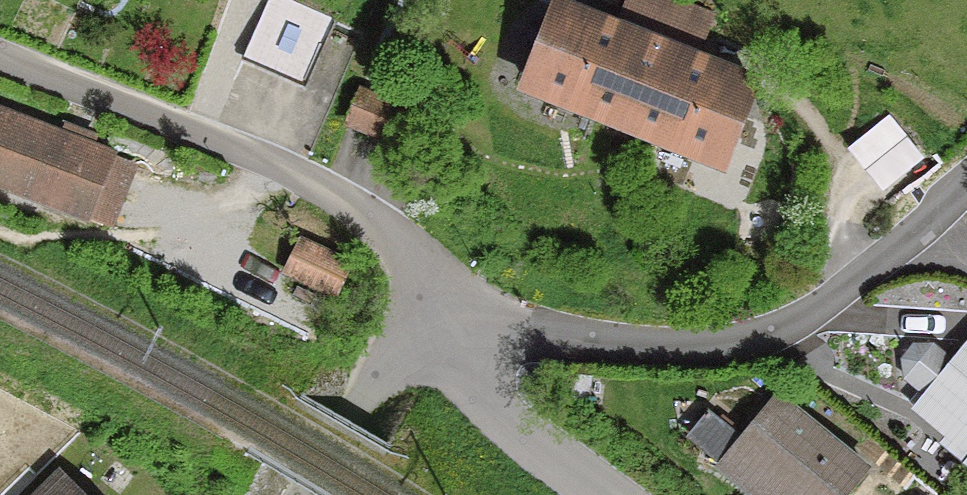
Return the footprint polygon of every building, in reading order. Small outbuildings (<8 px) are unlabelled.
[(307,86),(337,20),(292,0),(267,0),(245,57),(307,86)] [(697,39),(705,20),(653,0),(626,0),(622,11),(697,39)] [(552,9),(521,88),(619,127),(651,48),(552,9)] [(748,86),(651,48),(619,127),(716,166),(748,86)] [(356,95),(345,123),(391,142),(403,114),(356,95)] [(81,206),(106,145),(0,101),(0,172),(81,206)] [(925,162),(898,129),(857,161),(883,195),(925,162)] [(296,245),(284,272),(329,294),(342,267),(296,245)] [(921,402),(966,439),(966,346),(921,402)] [(861,472),(772,398),(716,466),(751,494),(842,494),(861,472)] [(56,483),(43,494),(68,494),(56,483)]
